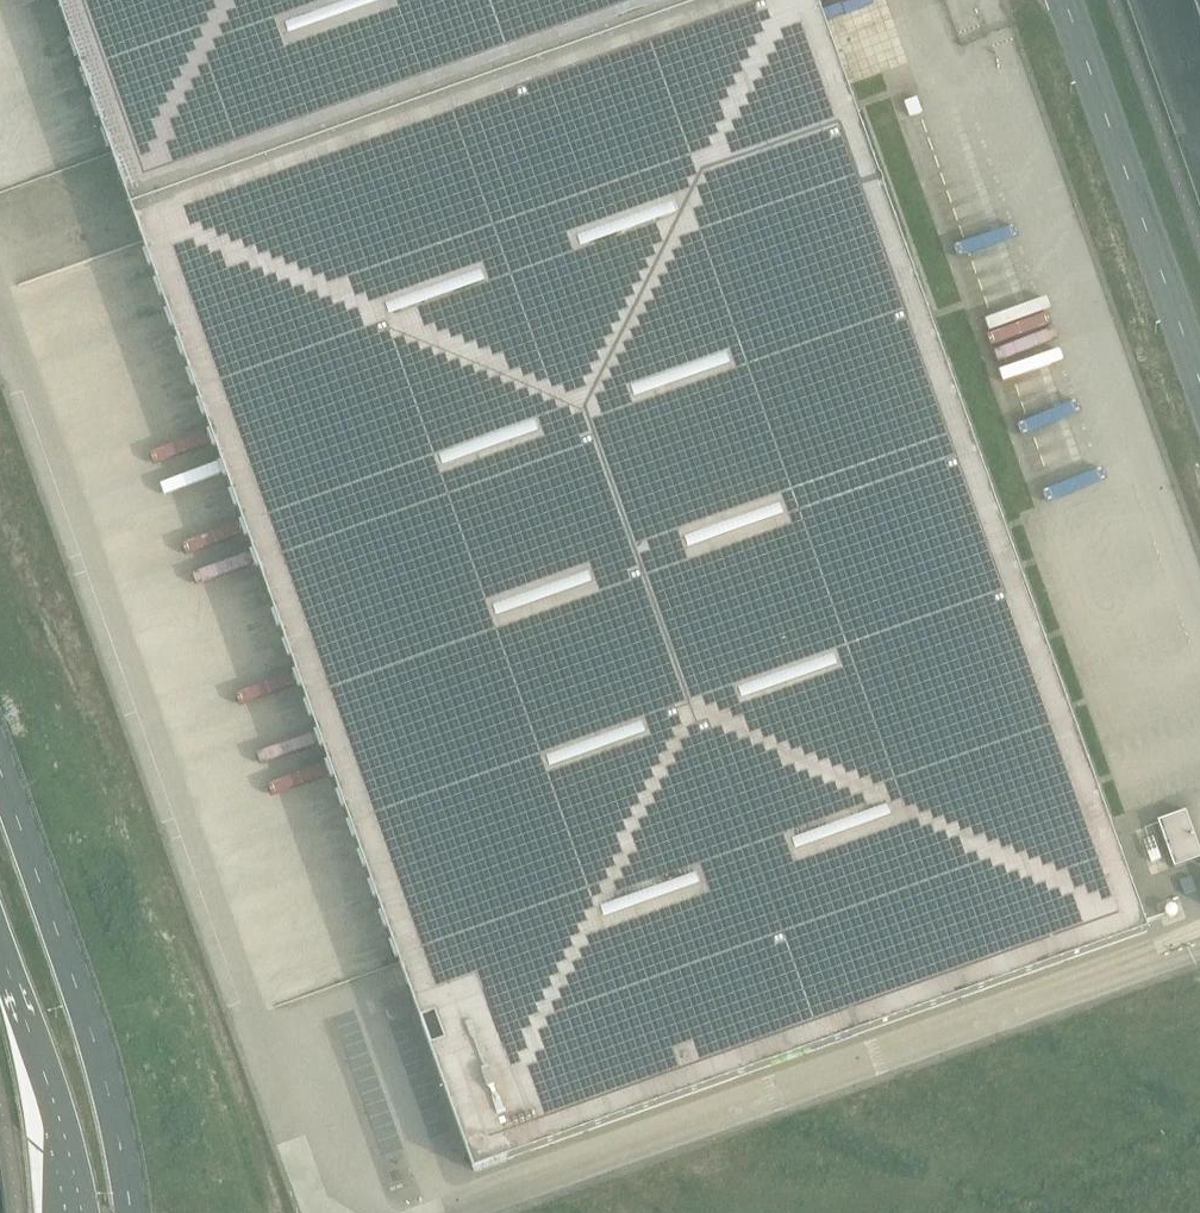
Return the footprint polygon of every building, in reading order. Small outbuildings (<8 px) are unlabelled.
[(113,154),(475,1172),(1147,932),(815,0),(58,0),(113,154)] [(1199,29),(1199,0),(1190,0),(1199,29)] [(108,308),(160,293),(157,282),(105,297),(108,308)] [(156,462),(213,442),(208,429),(151,449),(156,462)] [(264,763),(321,743),(317,731),(260,751),(264,763)] [(1175,868),(1199,859),(1199,849),(1186,811),(1158,821),(1175,868)] [(322,911),(375,897),(372,884),(318,898),(322,911)]
